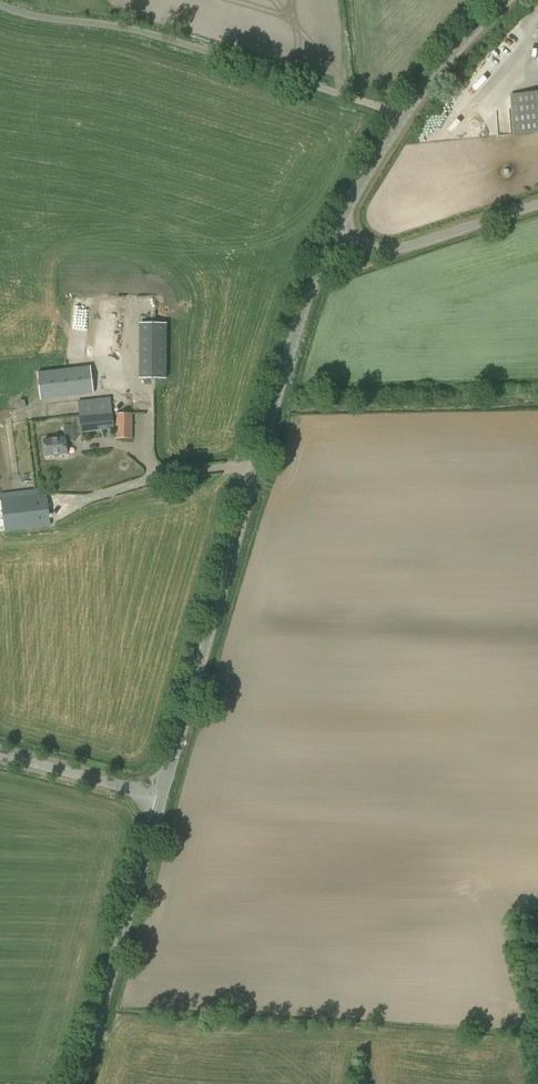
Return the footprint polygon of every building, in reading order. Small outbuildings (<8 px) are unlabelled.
[(531,133),(537,132),(537,92),(510,95),(514,134),(531,133)] [(117,305),(104,304),(103,339),(116,339),(117,305)] [(139,321),(139,376),(168,376),(168,321),(139,321)] [(41,400),(94,393),(91,366),(38,372),(41,400)] [(81,433),(115,429),(110,397),(77,400),(81,433)] [(132,438),(133,433),(133,413),(116,413),(115,438),(132,438)] [(46,455),(67,452),(66,442),(75,441),(73,425),(64,426),(65,437),(44,440),(46,455)] [(38,495),(38,489),(0,493),(5,532),(51,526),(47,494),(38,495)]
